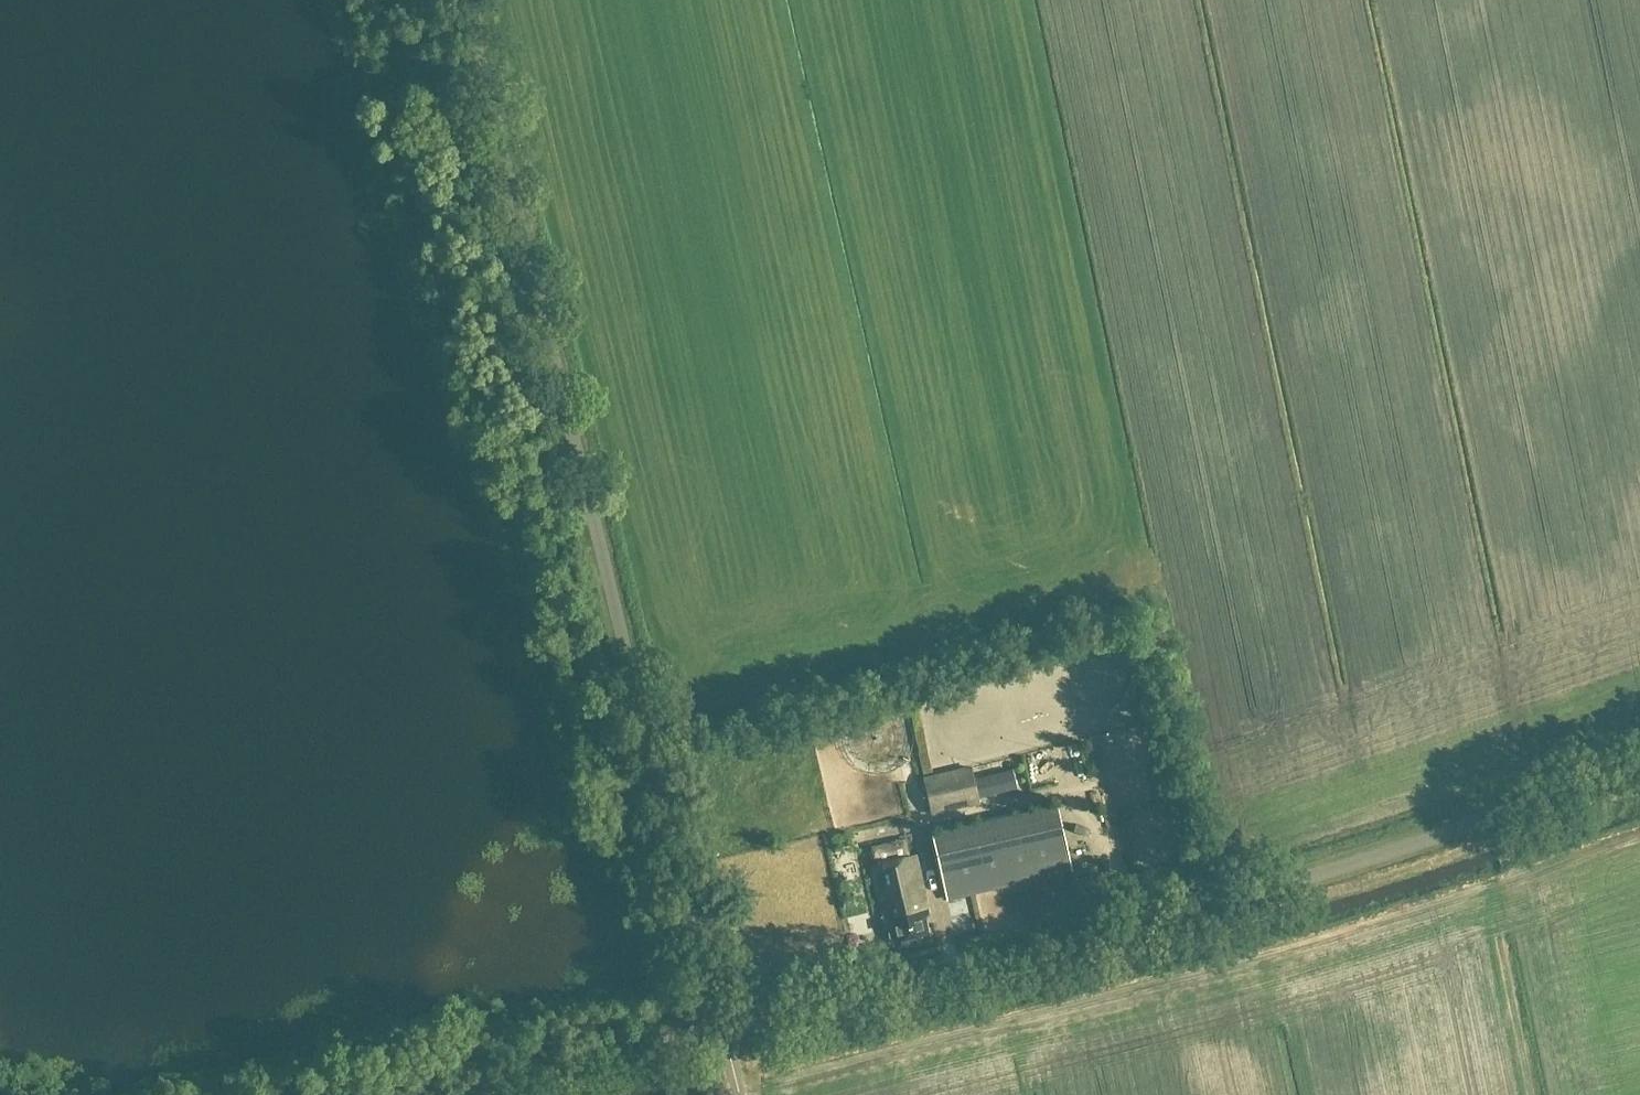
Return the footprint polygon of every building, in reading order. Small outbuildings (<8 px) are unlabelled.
[(1011,771),(972,780),(969,768),(921,779),(930,815),(978,803),(977,799),(1015,790),(1011,771)] [(946,900),(1069,872),(1070,872),(1070,870),(1055,805),(931,834),(946,900)] [(892,939),(893,944),(927,936),(922,916),(927,915),(914,857),(909,858),(904,839),(869,847),(874,866),(870,867),(883,925),(888,924),(889,928),(888,929),(887,931),(889,938),(891,939),(892,939)] [(1087,870),(1088,876),(1096,875),(1095,868),(1087,870)]
